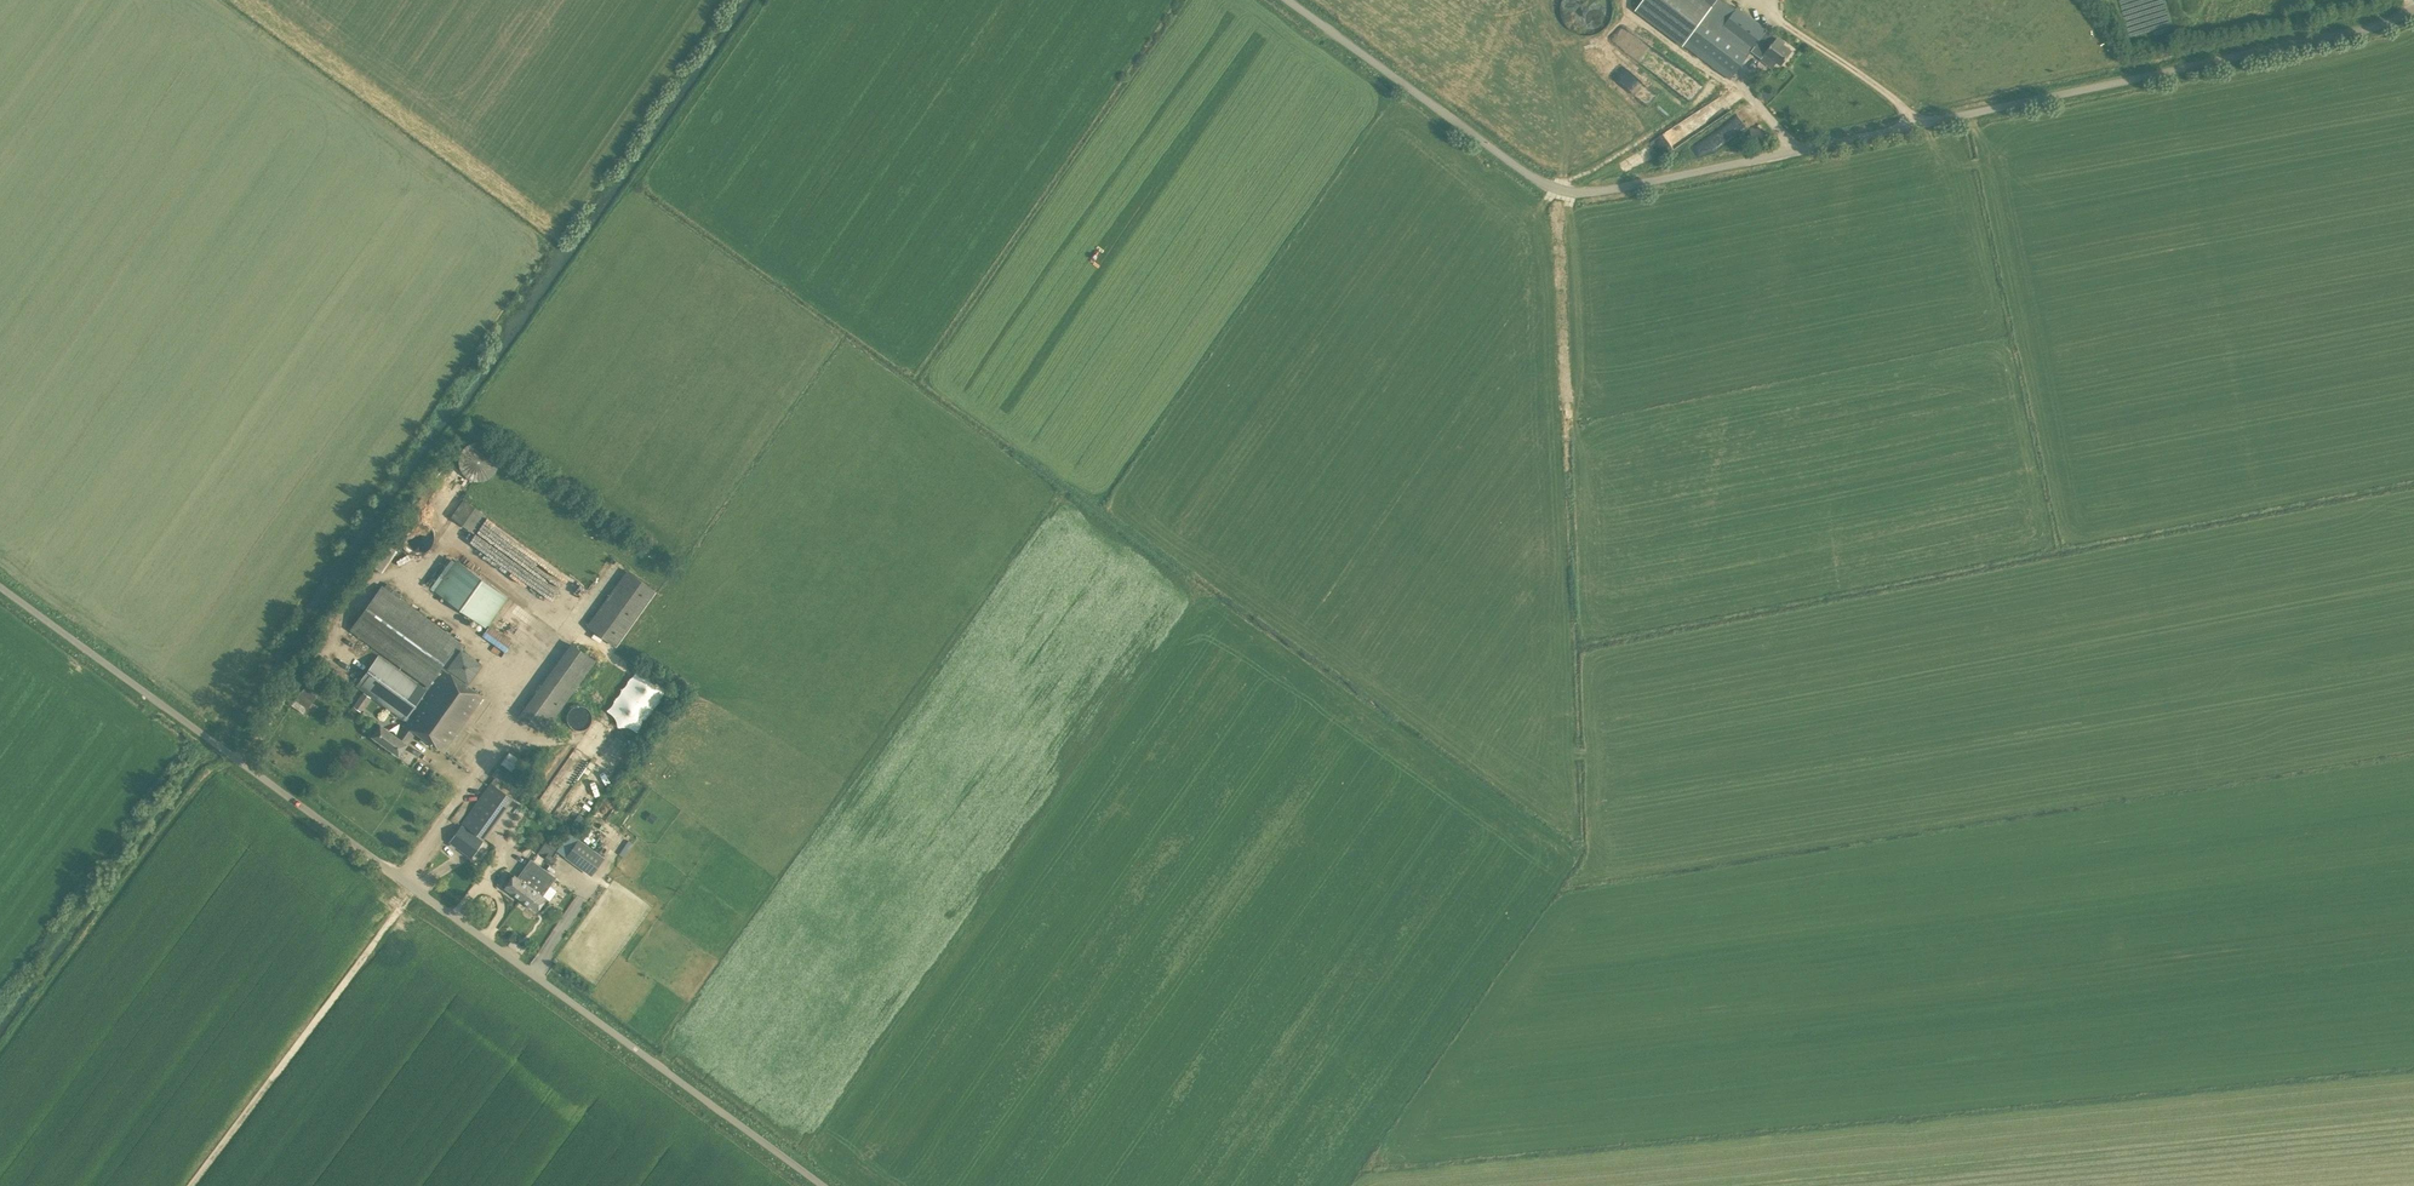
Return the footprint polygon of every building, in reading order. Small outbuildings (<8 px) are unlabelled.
[(1637,8),(1703,58),(1720,32),(1703,19),(1715,3),(1716,0),(1643,0),(1637,8)] [(1737,6),(1720,28),(1731,35),(1729,38),(1749,53),(1752,50),(1755,52),(1768,34),(1765,32),(1767,29),(1737,6)] [(1728,38),(1720,32),(1703,58),(1731,79),(1749,53),(1729,38),(1728,38)] [(1781,64),(1792,50),(1783,44),(1784,43),(1777,37),(1775,39),(1768,34),(1755,52),(1762,57),(1766,52),(1781,64)] [(1671,129),(1650,141),(1659,156),(1680,144),(1671,129)] [(458,464),(459,469),(461,473),(465,477),(469,480),(473,481),(478,482),(483,481),(487,479),(491,476),(494,472),(496,468),(497,463),(497,458),(495,454),(493,450),(489,446),(485,444),(480,443),(475,443),(471,444),(466,446),(463,449),(460,453),(458,458),(458,463),(458,464)] [(449,515),(472,532),(485,514),(462,497),(449,515)] [(475,531),(470,539),(500,560),(506,552),(511,556),(514,552),(518,554),(524,545),(483,517),(474,530),(475,531)] [(429,537),(429,534),(429,531),(428,528),(427,525),(425,523),(423,522),(420,520),(417,519),(414,519),(409,521),(406,522),(404,524),(403,526),(401,529),(400,534),(401,537),(401,540),(404,544),(407,546),(409,547),(415,548),(417,548),(420,547),(423,546),(425,544),(427,542),(428,540),(429,537)] [(399,544),(388,537),(384,542),(395,550),(399,544)] [(455,560),(433,590),(485,629),(507,598),(455,560)] [(586,626),(615,646),(654,590),(625,570),(586,626)] [(460,649),(464,644),(398,597),(400,594),(386,584),(384,587),(382,585),(349,630),(425,685),(423,688),(377,655),(355,686),(403,721),(406,717),(408,719),(404,724),(405,725),(396,737),(379,725),(371,736),(398,755),(414,732),(443,753),(483,697),(466,685),(467,684),(482,665),(459,649),(460,649)] [(518,626),(530,634),(537,624),(526,616),(518,626)] [(482,636),(506,651),(512,641),(501,634),(505,627),(492,619),(482,636)] [(544,732),(594,661),(572,645),(522,716),(544,732)] [(319,684),(328,672),(321,667),(312,679),(319,684)] [(632,668),(606,714),(638,732),(664,685),(632,668)] [(305,685),(317,693),(321,688),(309,679),(305,685)] [(303,688),(290,705),(302,714),(315,696),(303,688)] [(590,722),(590,719),(590,717),(589,715),(588,713),(587,711),(583,708),(578,708),(576,708),(573,709),(570,711),(568,715),(567,717),(567,719),(567,722),(568,724),(570,728),(573,730),(576,731),(578,731),(583,730),(584,730),(587,728),(589,724),(590,722)] [(508,752),(500,764),(512,773),(521,761),(508,752)] [(483,840),(512,799),(510,798),(514,793),(496,780),(502,773),(496,769),(491,776),(493,778),(460,823),(480,838),(483,840)] [(460,823),(450,837),(470,851),(480,838),(460,823)] [(564,858),(590,877),(603,858),(577,839),(564,858)] [(547,852),(542,860),(546,863),(552,855),(547,852)] [(550,866),(556,858),(552,855),(546,863),(550,866)] [(513,875),(504,887),(520,899),(542,869),(530,859),(516,877),(513,875)] [(536,911),(545,899),(542,896),(555,878),(542,869),(520,899),(536,911)]
